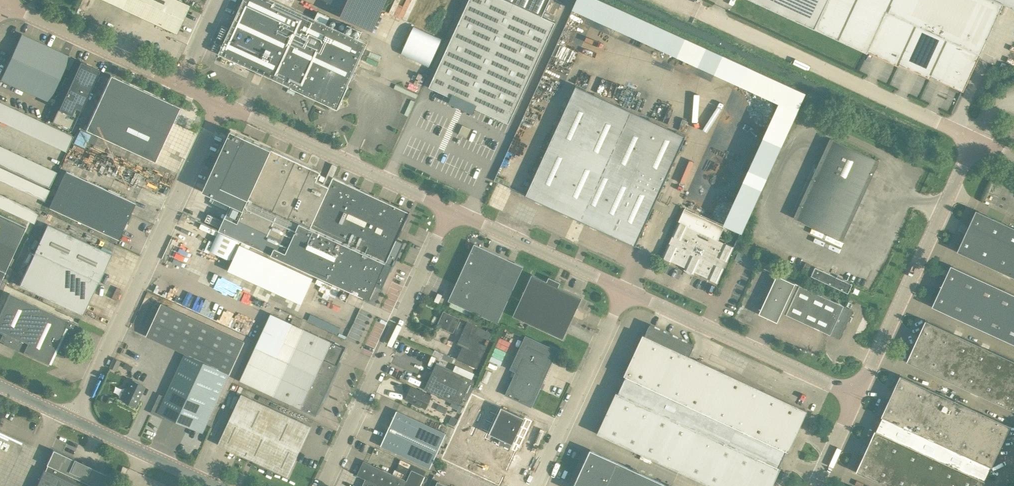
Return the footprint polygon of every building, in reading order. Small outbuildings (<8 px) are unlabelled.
[(178,0),(105,0),(176,33),(189,5),(178,0)] [(344,32),(337,28),(340,22),(319,12),(316,19),(275,0),(243,0),(236,15),(231,26),(218,53),(291,87),(301,92),(302,96),(306,94),(328,105),(330,108),(333,107),(338,109),(340,105),(344,103),(342,99),(348,86),(367,42),(358,38),(362,31),(348,24),(344,32)] [(344,8),(340,17),(372,31),(387,0),(326,0),(344,8)] [(412,21),(422,0),(421,0),(404,0),(402,4),(395,1),(390,10),(412,21)] [(428,86),(508,123),(555,21),(543,16),(542,16),(509,0),(468,0),(428,86)] [(542,16),(549,0),(509,0),(542,16)] [(814,28),(866,51),(868,52),(868,50),(887,59),(886,59),(897,64),(899,65),(900,63),(918,71),(918,72),(928,77),(930,77),(930,78),(932,75),(950,83),(949,84),(951,85),(962,90),(963,90),(980,53),(1003,4),(1004,2),(1005,0),(755,0),(814,28)] [(442,38),(414,25),(401,53),(429,66),(442,38)] [(14,49),(0,79),(49,101),(70,56),(31,38),(21,33),(14,49)] [(99,69),(93,67),(80,60),(51,122),(70,131),(99,69)] [(110,75),(109,77),(85,129),(154,161),(179,106),(110,75)] [(525,195),(529,197),(590,224),(635,245),(685,136),(682,134),(676,131),(667,127),(576,85),(525,195)] [(2,121),(9,106),(0,101),(0,121),(2,121)] [(2,121),(11,126),(18,110),(9,106),(2,121)] [(11,126),(20,130),(27,114),(18,110),(11,126)] [(20,130),(29,134),(36,118),(27,114),(20,130)] [(29,134),(38,138),(46,123),(36,118),(29,134)] [(38,138),(47,143),(55,127),(46,123),(38,138)] [(47,143),(57,147),(64,131),(55,127),(47,143)] [(206,185),(203,191),(231,204),(219,230),(234,236),(233,238),(219,231),(210,250),(230,259),(239,240),(237,240),(238,238),(243,241),(242,245),(240,244),(229,269),(301,303),(313,277),(248,247),(250,244),(262,249),(264,250),(311,272),(335,283),(353,291),(364,296),(370,299),(376,284),(382,286),(382,287),(383,287),(393,264),(392,264),(394,259),(396,260),(404,243),(405,242),(397,239),(410,212),(408,211),(408,212),(394,205),(381,199),(370,194),(359,189),(333,177),(329,186),(317,180),(321,171),(272,148),(271,149),(231,130),(228,135),(227,139),(206,185)] [(66,151),(73,135),(64,131),(57,147),(66,151)] [(819,163),(812,178),(794,216),(843,239),(880,160),(831,137),(830,139),(819,163)] [(3,166),(11,150),(1,146),(0,149),(0,164),(3,166)] [(3,166),(12,170),(20,154),(11,150),(3,166)] [(12,170),(20,173),(27,158),(20,154),(12,170)] [(20,173),(27,177),(34,161),(27,158),(20,173)] [(27,177),(34,180),(42,165),(34,161),(27,177)] [(34,180),(42,184),(49,168),(42,165),(34,180)] [(42,184),(49,187),(56,171),(49,168),(42,184)] [(6,169),(1,181),(11,185),(17,174),(6,169)] [(118,239),(130,214),(135,203),(66,171),(49,207),(118,239)] [(17,174),(11,185),(22,191),(28,179),(17,174)] [(28,179),(22,191),(33,196),(39,184),(28,179)] [(39,184),(33,196),(44,201),(49,189),(39,184)] [(6,196),(1,208),(12,213),(17,201),(6,196)] [(17,201),(12,213),(23,218),(28,206),(17,201)] [(28,206),(23,218),(34,223),(39,211),(28,206)] [(724,243),(718,240),(724,226),(685,208),(672,235),(672,236),(669,243),(669,242),(662,257),(662,258),(662,257),(670,261),(670,262),(671,262),(671,261),(685,267),(684,269),(685,269),(685,268),(693,272),(693,273),(694,271),(708,278),(708,279),(709,278),(717,282),(716,283),(717,283),(724,268),(723,268),(727,261),(734,246),(733,246),(725,243),(725,242),(724,243)] [(977,210),(957,251),(1013,277),(1013,227),(977,210)] [(15,249),(26,226),(0,214),(0,242),(15,249)] [(98,282),(111,254),(47,224),(19,285),(82,314),(97,281),(98,282)] [(15,249),(0,242),(0,263),(7,266),(15,249)] [(455,284),(452,291),(448,300),(497,322),(510,294),(523,266),(474,243),(455,284)] [(932,306),(1013,344),(1013,294),(951,265),(932,306)] [(811,276),(848,293),(852,284),(815,267),(811,276)] [(560,282),(555,279),(549,277),(547,281),(532,274),(513,316),(563,339),(582,297),(558,286),(560,282)] [(825,332),(838,303),(777,275),(759,313),(777,322),(782,311),(786,313),(786,314),(825,332)] [(37,306),(9,293),(0,313),(0,330),(3,332),(1,336),(0,339),(0,341),(7,344),(6,345),(16,350),(23,353),(24,352),(27,344),(21,341),(37,306)] [(838,303),(825,332),(840,339),(853,310),(838,303)] [(24,352),(48,363),(53,353),(62,357),(67,347),(68,347),(78,325),(37,306),(21,341),(27,344),(24,352)] [(443,311),(437,325),(453,333),(460,318),(443,311)] [(270,313),(240,380),(300,408),(300,409),(301,409),(301,408),(315,415),(315,416),(316,416),(317,415),(316,415),(339,364),(337,364),(338,362),(339,362),(340,359),(341,358),(342,356),(343,353),(346,347),(332,341),(331,341),(270,313)] [(1013,411),(1013,361),(925,320),(906,361),(1013,411)] [(462,346),(456,358),(476,368),(492,333),(493,331),(487,329),(487,330),(467,321),(457,343),(462,346)] [(694,345),(650,324),(645,335),(643,334),(624,375),(626,376),(618,393),(616,392),(597,433),(712,485),(772,485),(780,468),(778,467),(786,450),(788,451),(807,410),(689,356),(694,345)] [(549,346),(525,335),(510,369),(516,371),(505,394),(520,401),(519,401),(531,407),(558,349),(549,345),(549,346)] [(496,345),(506,350),(510,341),(500,337),(496,345)] [(160,394),(151,412),(164,418),(166,415),(202,432),(229,373),(185,353),(165,397),(160,394)] [(444,353),(442,358),(452,362),(453,360),(454,358),(444,353)] [(120,360),(114,358),(110,367),(116,370),(120,360)] [(458,409),(465,394),(472,379),(436,362),(424,389),(452,401),(450,405),(458,409)] [(986,473),(990,466),(990,467),(1009,426),(900,375),(881,416),(883,417),(880,424),(986,473)] [(145,386),(132,380),(128,389),(123,387),(119,397),(124,399),(123,400),(136,406),(145,386)] [(405,399),(413,402),(425,408),(431,395),(419,390),(411,386),(405,399)] [(218,443),(228,448),(249,458),(288,476),(295,460),(311,426),(241,394),(218,443)] [(501,408),(476,397),(453,448),(500,470),(509,452),(507,451),(508,448),(512,449),(514,444),(513,443),(525,417),(502,407),(501,408)] [(446,433),(422,422),(397,410),(381,445),(430,467),(446,433)] [(986,473),(880,424),(876,431),(875,430),(856,471),(888,485),(982,485),(984,481),(983,480),(986,473)] [(590,448),(580,469),(608,482),(617,461),(590,448)] [(75,460),(54,450),(53,450),(50,455),(46,464),(47,465),(45,470),(44,470),(36,485),(107,485),(111,476),(88,466),(87,466),(85,465),(86,463),(82,461),(81,463),(77,461),(75,460)] [(362,485),(420,485),(426,472),(400,460),(396,469),(395,469),(393,474),(364,460),(357,475),(366,479),(362,485)] [(608,482),(617,485),(628,485),(635,470),(617,461),(608,482)] [(572,485),(606,485),(608,482),(580,469),(572,485)] [(628,485),(650,485),(654,478),(635,470),(628,485)]
